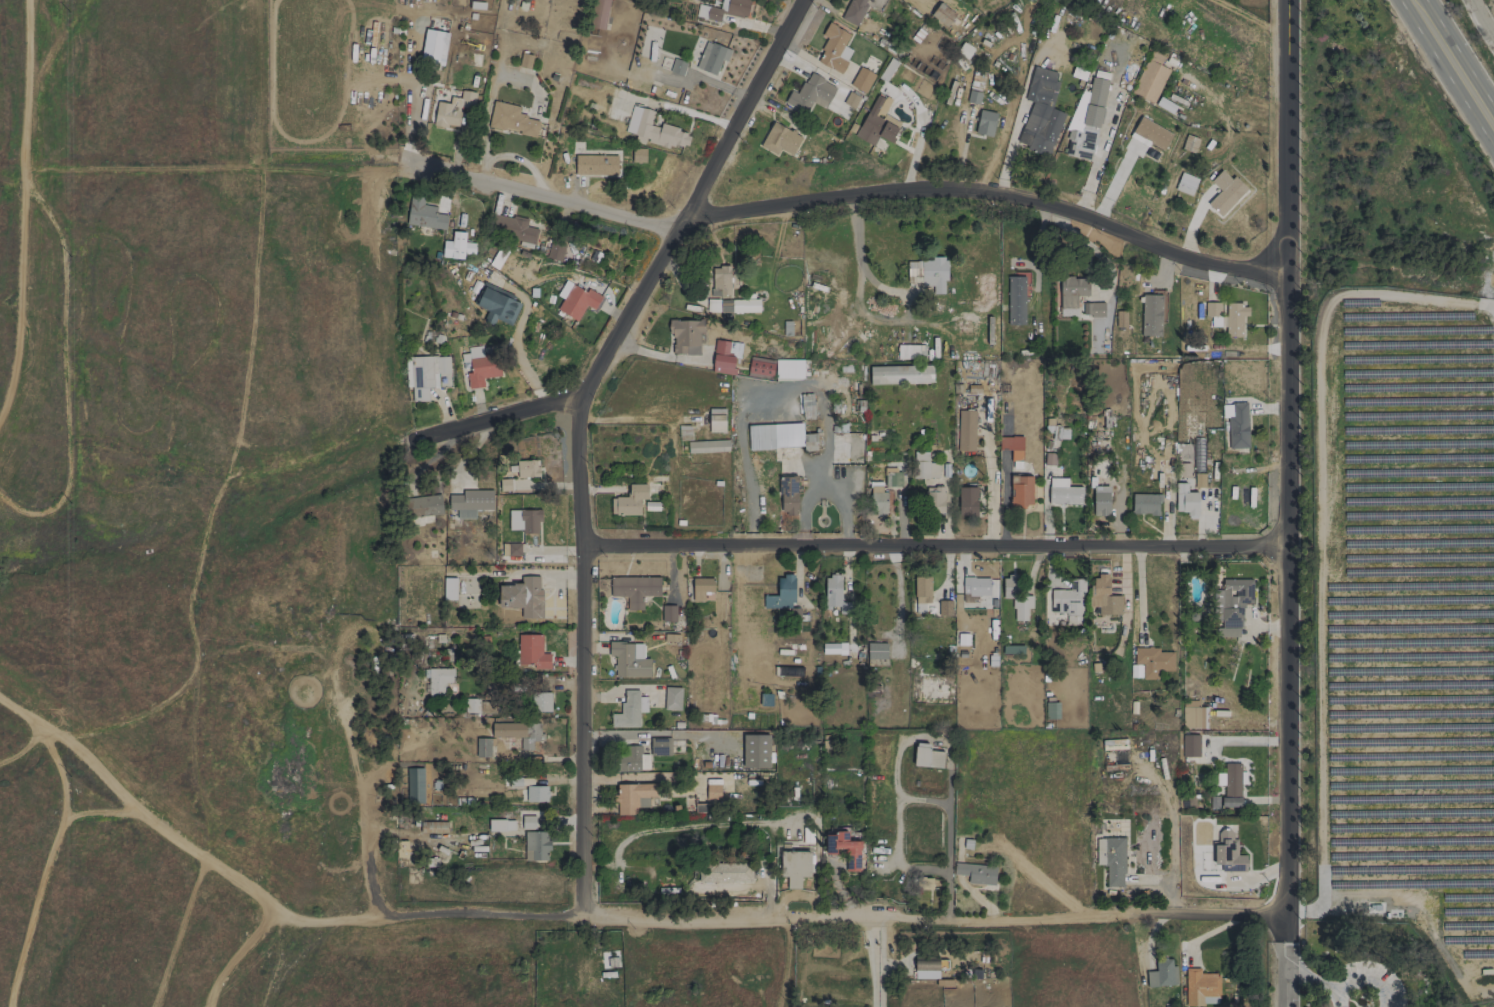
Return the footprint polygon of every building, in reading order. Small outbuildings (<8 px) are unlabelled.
[(719,9),(700,4),(698,12),(705,13),(704,18),(720,22),(722,12),(748,17),(751,0),(721,0),(719,9)] [(858,26),(867,0),(850,0),(842,20),(858,26)] [(946,27),(956,14),(939,2),(930,15),(946,27)] [(841,73),(852,50),(844,46),(849,33),(827,23),(821,37),(826,39),(816,62),(841,73)] [(444,64),(448,32),(424,29),(421,61),(444,64)] [(721,59),(726,61),(730,50),(707,41),(696,68),(715,75),(721,59)] [(687,62),(674,58),(669,71),(682,76),(687,62)] [(1131,93),(1154,103),(1169,69),(1146,59),(1131,93)] [(1017,145),(1049,155),(1063,112),(1049,107),(1060,74),(1034,66),(1023,99),(1031,101),(1017,145)] [(850,87),(866,92),(874,73),(858,67),(850,87)] [(811,102),(825,109),(836,86),(808,72),(798,94),(790,90),(783,103),(805,114),(811,102)] [(1107,80),(1091,77),(1088,92),(1077,90),(1064,155),(1092,160),(1107,80)] [(461,107),(473,109),(476,92),(461,90),(460,98),(450,96),(449,103),(437,101),(433,124),(458,128),(461,107)] [(859,96),(848,92),(843,103),(854,108),(859,96)] [(855,136),(873,145),(878,136),(891,143),(901,124),(877,112),(884,98),(875,94),(855,136)] [(1155,104),(1172,113),(1176,105),(1159,97),(1155,104)] [(519,106),(493,100),(487,126),(535,137),(539,119),(517,114),(519,106)] [(625,135),(686,148),(690,132),(660,125),(659,127),(650,125),(653,110),(631,106),(625,135)] [(991,137),(997,113),(980,109),(974,132),(991,137)] [(1131,133),(1163,149),(1172,133),(1139,117),(1131,133)] [(760,148),(776,154),(779,149),(793,155),(801,135),(770,122),(760,148)] [(1182,149),(1194,152),(1197,138),(1185,135),(1182,149)] [(645,162),(645,148),(620,148),(620,162),(645,162)] [(617,155),(575,155),(575,174),(617,175),(617,155)] [(1207,204),(1220,216),(1247,188),(1233,176),(1230,179),(1221,170),(1210,181),(1220,190),(1207,204)] [(1174,189),(1191,196),(1198,178),(1181,172),(1174,189)] [(435,214),(436,206),(410,203),(409,225),(445,228),(446,215),(435,214)] [(526,226),(527,220),(498,213),(493,233),(535,242),(538,229),(526,226)] [(463,253),(474,254),(475,242),(465,242),(465,232),(452,232),(452,241),(442,240),(442,257),(463,258),(463,253)] [(546,258),(561,261),(565,242),(550,239),(546,258)] [(921,291),(930,291),(930,293),(945,293),(946,257),(931,256),(931,260),(921,260),(921,291)] [(730,267),(712,267),(712,288),(719,288),(719,295),(730,295),(730,267)] [(1025,325),(1024,276),(1007,276),(1008,325),(1025,325)] [(1077,315),(1076,296),(1088,296),(1088,278),(1059,278),(1060,315),(1077,315)] [(483,282),(473,304),(487,311),(483,320),(492,324),(495,319),(510,326),(522,301),(483,282)] [(556,309),(577,321),(586,305),(594,310),(601,296),(587,288),(585,291),(571,284),(556,309)] [(1161,295),(1142,294),(1141,335),(1160,336),(1161,295)] [(759,300),(707,299),(707,311),(759,312),(759,300)] [(1103,302),(1082,302),(1082,316),(1104,316),(1103,302)] [(1220,302),(1205,302),(1205,316),(1211,316),(1211,326),(1220,326),(1220,302)] [(1242,316),(1248,316),(1248,304),(1226,303),(1225,336),(1242,336),(1242,316)] [(1126,326),(1125,310),(1116,310),(1116,326),(1126,326)] [(698,332),(703,332),(703,320),(670,320),(670,354),(699,354),(698,332)] [(734,358),(740,358),(741,342),(714,340),(712,372),(734,373),(734,358)] [(925,345),(897,344),(897,358),(924,359),(925,345)] [(468,389),(484,387),(483,378),(501,376),(498,353),(482,355),(482,347),(459,350),(461,365),(469,363),(470,372),(466,372),(468,389)] [(406,387),(412,386),(413,401),(428,401),(428,388),(449,387),(448,356),(405,357),(406,387)] [(746,373),(757,377),(761,363),(750,359),(746,373)] [(803,378),(803,360),(775,360),(775,378),(803,378)] [(869,366),(869,385),(932,383),(932,365),(869,366)] [(1248,448),(1247,402),(1230,403),(1231,415),(1227,415),(1228,448),(1248,448)] [(724,432),(724,409),(708,409),(708,432),(724,432)] [(975,410),(958,410),(957,451),(974,451),(975,410)] [(1068,426),(1053,427),(1053,419),(1045,419),(1045,433),(1051,433),(1052,440),(1068,439),(1068,426)] [(747,425),(748,449),(803,446),(803,451),(816,450),(815,433),(802,434),(801,422),(747,425)] [(998,450),(1010,450),(1010,460),(1022,460),(1022,437),(999,436),(998,450)] [(687,453),(728,451),(728,440),(687,441),(687,453)] [(913,478),(938,477),(938,462),(928,463),(927,451),(913,451),(913,478)] [(537,460),(516,460),(516,477),(538,477),(537,460)] [(885,486),(901,486),(901,471),(885,471),(885,486)] [(1032,476),(1010,475),(1010,505),(1031,506),(1032,476)] [(796,477),(779,477),(780,514),(797,513),(796,477)] [(1067,478),(1049,477),(1048,504),(1081,504),(1082,487),(1067,486),(1067,478)] [(886,515),(886,492),(881,491),(881,482),(871,482),(870,515),(886,515)] [(640,514),(639,499),(647,499),(646,483),(627,484),(627,497),(610,497),(611,515),(640,514)] [(943,486),(926,486),(927,513),(944,513),(943,486)] [(1109,486),(1094,486),(1093,515),(1109,516),(1109,486)] [(1186,492),(1186,486),(1176,486),(1175,511),(1188,512),(1188,517),(1197,518),(1198,492),(1186,492)] [(976,516),(977,487),(958,487),(958,516),(976,516)] [(493,490),(461,490),(460,495),(449,494),(449,509),(492,509),(493,490)] [(1159,494),(1131,494),(1131,514),(1159,514),(1159,494)] [(442,515),(441,495),(406,497),(407,516),(442,515)] [(541,510),(509,510),(509,531),(537,532),(538,522),(541,522),(541,510)] [(520,555),(520,543),(506,543),(506,555),(520,555)] [(793,576),(777,575),(777,595),(763,595),(762,608),(793,608),(793,576)] [(825,575),(825,607),(838,607),(838,613),(856,613),(856,602),(840,602),(841,575),(825,575)] [(1027,620),(1026,608),(1032,608),(1032,596),(1019,596),(1018,575),(1002,576),(1003,598),(1013,598),(1013,621),(1027,620)] [(1121,595),(1109,596),(1108,575),(1091,575),(1091,606),(1098,606),(1098,615),(1121,614),(1121,595)] [(541,618),(541,576),(520,576),(520,584),(498,585),(498,607),(520,607),(520,618),(541,618)] [(660,595),(659,576),(610,577),(610,597),(626,596),(626,610),(643,610),(642,596),(660,595)] [(930,576),(914,576),(914,602),(930,602),(930,576)] [(961,577),(962,598),(989,598),(989,577),(961,577)] [(443,600),(456,599),(455,578),(443,578),(443,600)] [(713,578),(692,578),(691,601),(704,601),(704,591),(713,591),(713,578)] [(1080,625),(1081,591),(1084,591),(1084,579),(1068,578),(1068,590),(1051,589),(1050,612),(1066,612),(1066,624),(1080,625)] [(1252,603),(1252,579),(1221,579),(1221,588),(1215,588),(1214,637),(1241,637),(1242,603),(1252,603)] [(938,601),(938,616),(951,616),(951,600),(938,601)] [(662,621),(676,621),(676,605),(662,605),(662,621)] [(542,635),(518,635),(517,664),(533,665),(533,669),(550,669),(550,653),(541,653),(542,635)] [(642,642),(608,643),(609,656),(614,656),(615,677),(650,677),(649,658),(643,659),(642,642)] [(822,643),(822,654),(846,654),(846,643),(822,643)] [(887,666),(886,643),(866,643),(867,666),(887,666)] [(1023,646),(1003,645),(1003,653),(1023,654),(1023,646)] [(1172,652),(1158,651),(1159,648),(1134,648),(1134,664),(1142,664),(1142,679),(1157,679),(1157,670),(1172,670),(1172,652)] [(453,668),(428,669),(429,697),(445,697),(444,683),(453,682),(453,668)] [(681,687),(664,686),(663,709),(680,710),(681,687)] [(638,726),(638,712),(645,712),(645,697),(638,697),(638,690),(624,690),(624,701),(620,701),(620,713),(611,713),(611,727),(638,726)] [(550,712),(551,692),(532,692),(531,711),(550,712)] [(1182,729),(1206,729),(1206,707),(1198,707),(1198,701),(1182,700),(1182,729)] [(1045,702),(1045,719),(1058,719),(1058,702),(1045,702)] [(492,724),(492,740),(512,739),(511,737),(520,737),(521,750),(542,749),(541,722),(492,724)] [(769,734),(742,735),(742,768),(769,768),(769,734)] [(1199,734),(1181,735),(1182,757),(1199,756),(1199,734)] [(492,738),(475,739),(476,757),(492,757),(492,738)] [(671,738),(650,738),(650,755),(670,755),(671,738)] [(913,765),(942,768),(943,752),(928,750),(929,744),(915,742),(913,765)] [(640,746),(616,747),(617,772),(641,771),(640,746)] [(1240,807),(1240,783),(1245,783),(1245,771),(1240,771),(1240,763),(1223,763),(1223,807),(1240,807)] [(656,783),(616,784),(617,815),(636,814),(636,807),(649,807),(649,796),(656,796),(656,783)] [(705,798),(719,799),(720,784),(706,784),(705,798)] [(547,802),(548,786),(526,785),(526,802),(547,802)] [(695,812),(712,812),(712,804),(696,803),(695,812)] [(521,829),(534,829),(535,816),(521,815),(521,829)] [(1246,871),(1246,854),(1237,854),(1236,838),(1232,838),(1232,830),(1217,830),(1217,841),(1211,841),(1212,862),(1221,862),(1221,871),(1246,871)] [(548,861),(549,839),(547,839),(547,832),(525,831),(524,860),(548,861)] [(859,871),(860,841),(847,841),(848,831),(835,831),(835,835),(824,835),(824,854),(835,854),(835,848),(845,848),(844,871),(859,871)] [(1123,837),(1096,838),(1096,865),(1106,865),(1106,886),(1124,886),(1123,837)] [(800,889),(800,877),(810,877),(810,851),(784,851),(784,889),(800,889)] [(752,882),(751,862),(700,863),(700,883),(752,882)] [(995,884),(995,865),(956,864),(955,875),(968,875),(967,884),(995,884)] [(1155,971),(1147,971),(1147,986),(1175,985),(1174,958),(1154,959),(1155,971)] [(1184,1005),(1218,1005),(1219,974),(1200,973),(1200,968),(1185,968),(1184,1005)]
